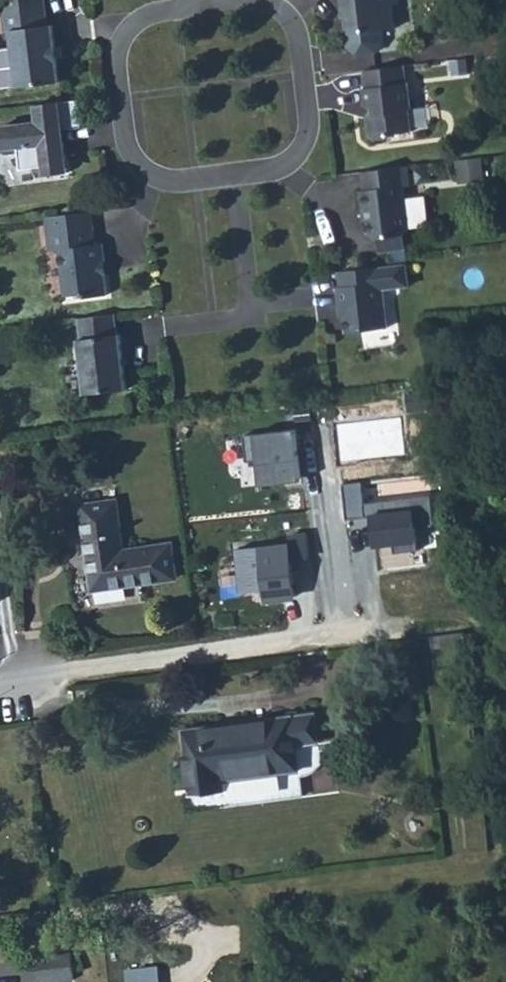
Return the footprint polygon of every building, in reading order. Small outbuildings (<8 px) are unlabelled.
[(18,87),(60,82),(52,24),(47,25),(43,0),(1,0),(5,32),(11,31),(18,87)] [(345,15),(350,14),(352,32),(347,32),(348,46),(357,54),(377,50),(384,42),(382,30),(395,28),(393,4),(399,4),(398,0),(343,0),(345,15)] [(469,57),(450,60),(452,77),(471,74),(469,57)] [(405,65),(365,70),(367,88),(364,88),(366,105),(370,105),(371,116),(369,116),(372,137),(376,140),(388,138),(392,134),(413,131),(410,108),(412,108),(409,82),(407,82),(405,65)] [(0,127),(0,129),(3,150),(20,148),(22,169),(44,166),(45,175),(68,172),(65,142),(59,143),(57,123),(81,120),(78,100),(36,105),(37,122),(0,127)] [(57,123),(59,143),(65,142),(63,129),(82,126),(81,120),(57,123)] [(482,158),(457,161),(460,179),(484,176),(482,158)] [(407,165),(363,171),(365,190),(361,191),(365,220),(369,220),(371,234),(377,238),(404,234),(409,229),(403,186),(410,186),(407,165)] [(92,211),(45,217),(50,251),(59,250),(66,296),(84,294),(87,296),(107,295),(105,277),(103,275),(102,264),(106,263),(104,243),(97,244),(92,211)] [(404,234),(377,238),(378,253),(406,249),(404,234)] [(406,263),(340,271),(342,286),(338,287),(340,305),(344,304),(348,332),(388,327),(383,290),(409,287),(406,263)] [(115,314),(78,318),(81,339),(78,339),(85,394),(127,389),(121,334),(118,335),(115,314)] [(403,418),(337,422),(340,462),(405,458),(403,418)] [(257,485),(302,479),(295,428),(242,435),(246,464),(254,462),(257,485)] [(394,554),(420,552),(418,526),(432,525),(430,497),(367,503),(365,480),(341,482),(345,524),(374,521),(376,547),(393,546),(394,554)] [(115,501),(82,506),(94,589),(176,578),(171,545),(123,551),(115,501)] [(296,603),(289,540),(232,546),(237,590),(261,588),(263,606),(296,603)] [(430,636),(432,647),(466,643),(465,631),(430,636)] [(315,713),(184,731),(194,811),(303,797),(296,746),(319,742),(315,713)] [(32,981),(56,981),(74,980),(71,952),(57,954),(55,940),(34,942),(35,956),(29,957),(32,981)] [(159,966),(124,970),(125,981),(160,981),(159,966)]
